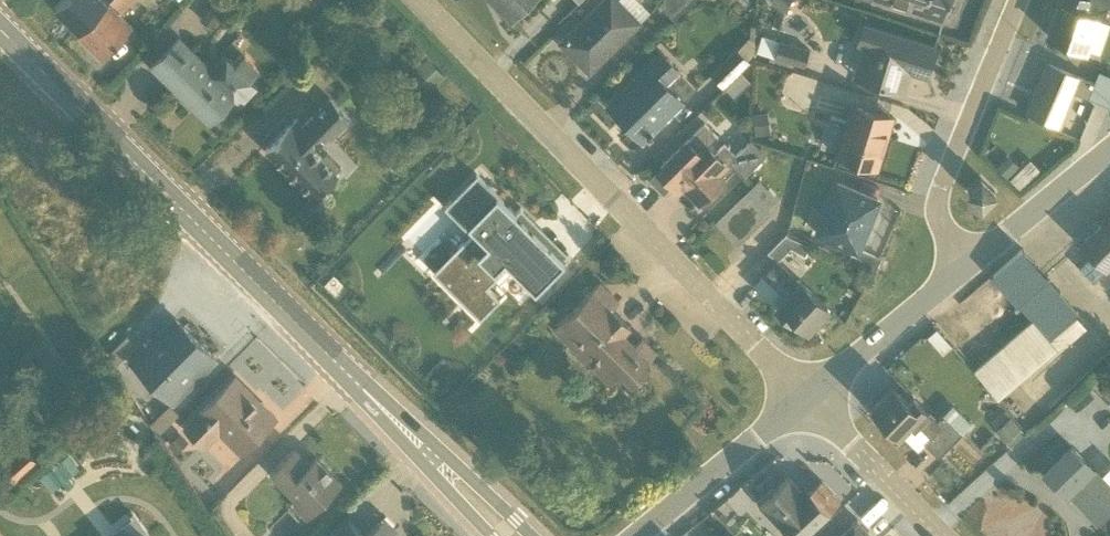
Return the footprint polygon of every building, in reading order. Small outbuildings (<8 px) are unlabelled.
[(78,31),(102,54),(132,24),(121,12),(133,0),(108,0),(78,31)] [(212,30),(234,4),(229,0),(215,0),(199,19),(212,30)] [(511,22),(533,0),(490,0),(511,22)] [(560,43),(588,72),(648,13),(636,0),(604,0),(560,43)] [(658,5),(672,20),(692,0),(663,0),(658,5)] [(792,0),(778,0),(772,6),(784,16),(795,3),(792,0)] [(941,22),(947,5),(948,5),(950,0),(875,0),(941,22)] [(1060,6),(1058,5),(1047,36),(1098,54),(1108,24),(1102,22),(1107,9),(1109,10),(1109,0),(1062,0),(1060,6)] [(861,46),(851,77),(901,93),(908,71),(925,76),(934,48),(861,25),(856,44),(861,46)] [(241,106),(257,90),(249,81),(258,71),(244,56),(234,65),(226,57),(224,57),(222,56),(209,67),(179,37),(150,67),(183,99),(208,124),(211,120),(232,99),(241,106)] [(808,51),(761,37),(756,53),(803,68),(808,51)] [(709,74),(722,86),(748,62),(747,59),(753,54),(753,45),(749,39),(734,49),(709,74)] [(606,106),(641,142),(684,101),(683,100),(695,89),(679,73),(680,71),(661,52),(606,106)] [(1027,113),(1059,126),(1074,91),(1079,93),(1078,95),(1109,108),(1109,106),(1109,77),(1098,72),(1093,84),(1047,65),(1027,113)] [(330,141),(350,120),(329,98),(302,126),(295,120),(265,151),(313,199),(338,175),(335,172),(340,167),(326,152),(320,157),(313,150),(326,137),(330,141)] [(892,118),(849,105),(833,155),(876,168),(892,118)] [(743,178),(764,156),(749,141),(734,155),(723,144),(715,152),(709,146),(717,138),(704,124),(703,125),(647,180),(661,195),(669,188),(678,197),(677,198),(688,209),(696,201),(698,204),(734,169),(743,178)] [(995,168),(1005,178),(1017,166),(1007,156),(995,168)] [(1007,180),(1018,191),(1039,171),(1028,160),(1007,180)] [(535,290),(569,256),(520,207),(515,212),(476,174),(443,206),(467,230),(429,269),(478,317),(499,295),(487,283),(507,263),(535,290)] [(980,178),(967,192),(980,205),(993,191),(980,178)] [(714,222),(736,245),(770,213),(766,208),(776,199),(758,180),(714,222)] [(876,201),(833,183),(813,231),(852,247),(846,260),(872,271),(877,258),(856,250),(876,201)] [(1101,223),(1109,233),(1109,214),(1101,223)] [(1079,245),(1105,271),(1108,270),(1109,272),(1109,233),(1101,223),(1079,245)] [(790,249),(804,256),(808,247),(784,236),(767,253),(777,261),(790,249)] [(973,370),(997,398),(1054,348),(1057,352),(1085,327),(1074,315),(1077,312),(1022,250),(992,276),(1031,320),(973,370)] [(776,262),(752,287),(790,323),(793,319),(807,332),(828,309),(798,280),(797,282),(776,262)] [(648,368),(644,364),(655,352),(641,338),(634,345),(623,334),(630,327),(610,308),(618,301),(599,282),(551,329),(573,351),(572,353),(583,364),(592,356),(597,360),(590,367),(607,384),(619,374),(631,385),(648,368)] [(215,359),(174,318),(129,363),(171,404),(215,359)] [(952,349),(936,331),(927,339),(942,357),(952,349)] [(126,337),(107,355),(116,364),(136,346),(126,337)] [(234,378),(183,430),(204,449),(218,435),(239,455),(275,418),(234,378)] [(892,388),(870,410),(898,437),(900,435),(917,452),(924,445),(937,458),(970,424),(951,405),(936,420),(912,396),(906,402),(892,388)] [(169,405),(150,425),(159,434),(178,415),(169,405)] [(187,441),(178,433),(167,445),(176,453),(187,441)] [(0,468),(0,469),(13,484),(36,464),(23,448),(0,468)] [(293,449),(269,474),(296,502),(292,505),(305,519),(341,484),(315,458),(308,464),(293,449)] [(1109,518),(1109,480),(1079,449),(1047,481),(1073,507),(1078,502),(1102,526),(1109,518)] [(777,524),(779,522),(792,535),(822,535),(812,526),(839,500),(820,480),(808,490),(804,487),(800,490),(787,476),(773,490),(771,488),(756,502),(777,524)] [(391,535),(397,529),(384,516),(375,526),(365,535),(393,535),(391,535)] [(345,518),(326,535),(364,535),(345,518)] [(856,519),(838,535),(872,535),(856,519)]
